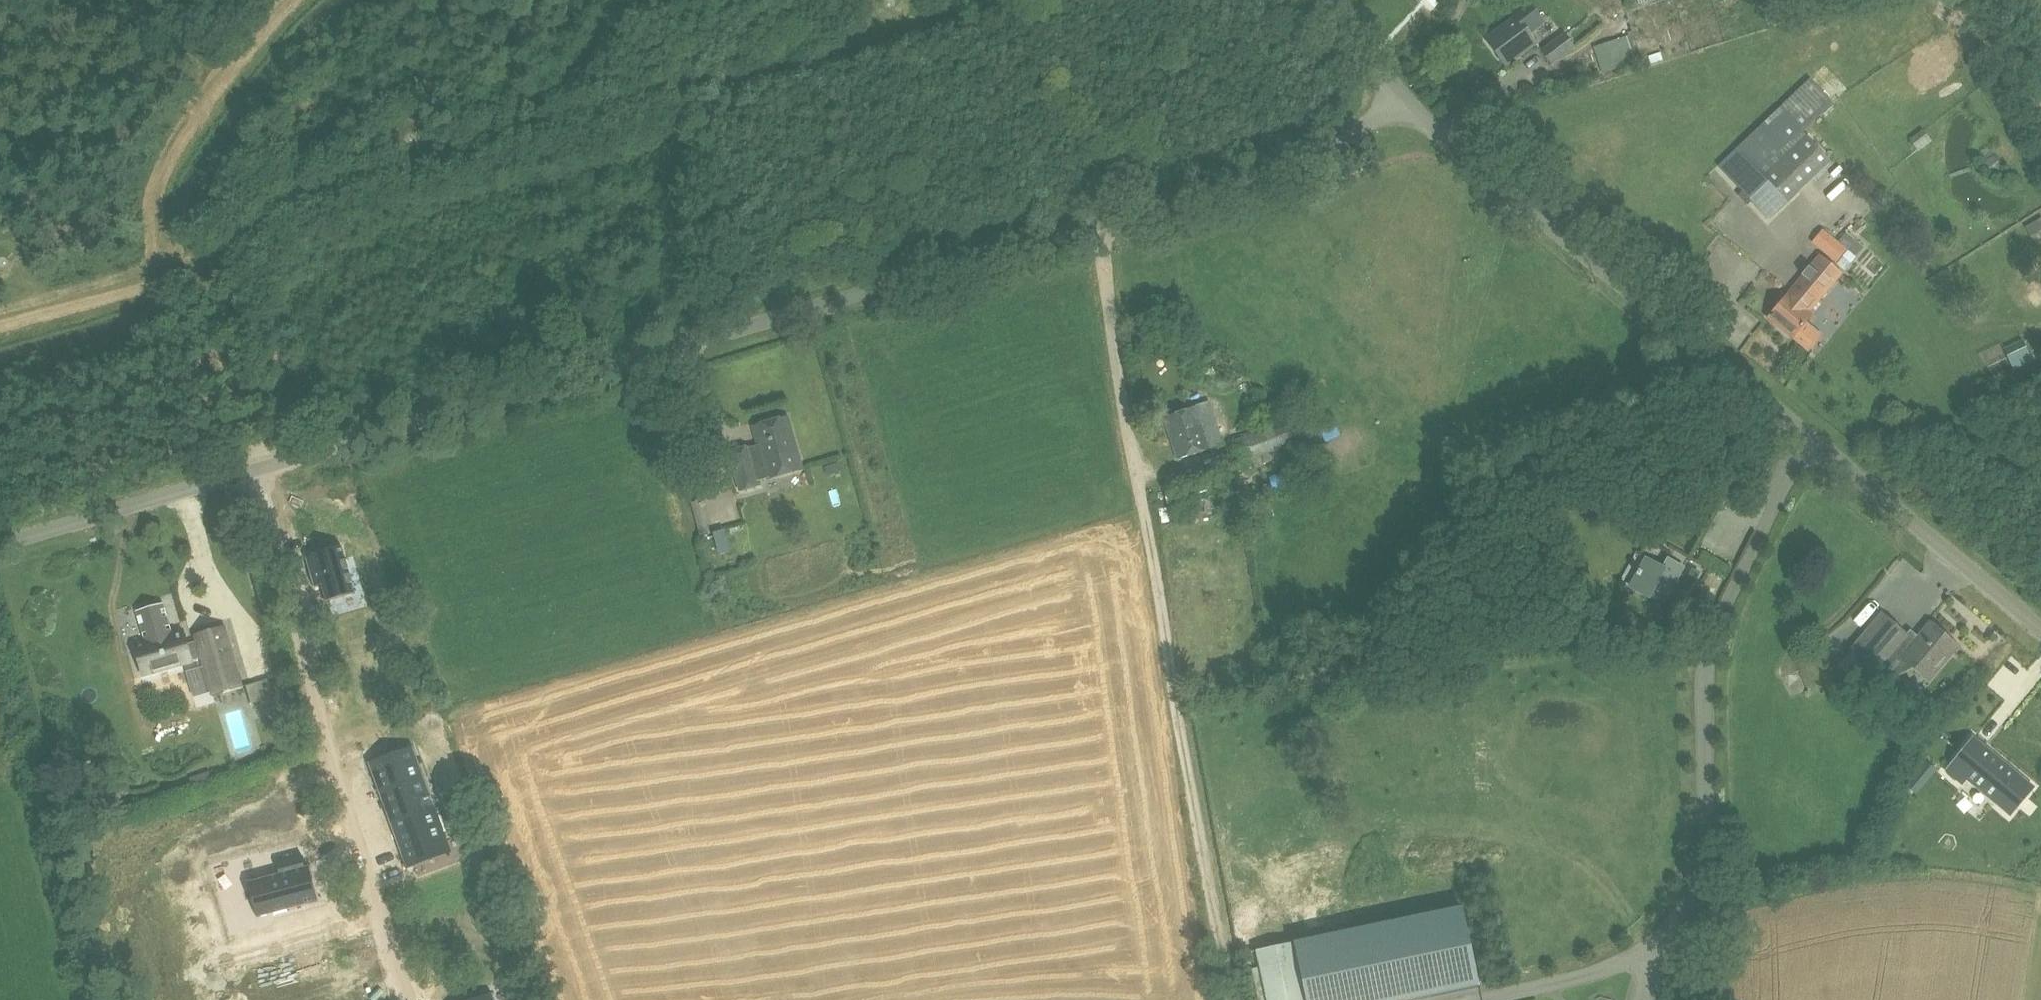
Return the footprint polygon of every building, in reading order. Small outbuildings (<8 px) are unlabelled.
[(1429,0),(1428,0),(1425,4),(1434,12),(1438,8),(1429,0)] [(1538,40),(1533,33),(1545,24),(1528,0),(1525,0),(1509,12),(1514,19),(1485,41),(1505,66),(1538,40)] [(1575,49),(1564,34),(1540,51),(1552,65),(1575,49)] [(1602,73),(1639,62),(1630,35),(1594,47),(1602,73)] [(1830,164),(1780,108),(1718,166),(1768,222),(1830,164)] [(1922,130),(1909,140),(1918,152),(1931,142),(1922,130)] [(1993,156),(1983,163),(1993,176),(2003,169),(1993,156)] [(2028,225),(2039,245),(2040,244),(2040,217),(2028,225)] [(1839,242),(1822,228),(1810,242),(1828,256),(1839,242)] [(1841,275),(1819,257),(1768,319),(1793,339),(1811,317),(1808,314),(1841,275)] [(2023,340),(2001,349),(2013,371),(2032,362),(2023,340)] [(1198,407),(1164,417),(1177,459),(1211,449),(1198,407)] [(1213,433),(1223,430),(1218,409),(1207,411),(1213,433)] [(1306,415),(1229,443),(1238,466),(1314,439),(1306,415)] [(785,417),(753,426),(759,445),(747,449),(746,447),(729,452),(740,490),(760,485),(758,480),(767,477),(768,479),(801,469),(785,417)] [(839,463),(824,468),(828,476),(841,472),(839,463)] [(1200,500),(1216,499),(1215,486),(1199,487),(1200,500)] [(696,501),(691,503),(700,535),(706,533),(696,501)] [(1208,507),(1186,509),(1186,520),(1209,518),(1208,507)] [(730,551),(725,529),(713,532),(716,540),(705,543),(711,566),(722,563),(720,554),(730,551)] [(1684,557),(1678,566),(1674,574),(1681,578),(1675,588),(1698,602),(1703,593),(1710,597),(1715,590),(1707,586),(1720,565),(1717,564),(1724,553),(1703,541),(1691,561),(1684,557)] [(313,556),(306,558),(314,587),(321,585),(326,601),(356,593),(342,546),(312,555),(313,556)] [(199,661),(210,696),(238,688),(221,628),(192,636),(194,643),(185,645),(181,633),(170,636),(161,605),(133,614),(142,644),(131,647),(140,678),(199,661)] [(1851,648),(1878,671),(1894,652),(1901,658),(1912,645),(1905,640),(1907,637),(1879,614),(1851,648)] [(1957,649),(1928,626),(1912,645),(1901,658),(1930,682),(1957,649)] [(1973,737),(1945,770),(1962,785),(1967,779),(2007,813),(2031,785),(1973,737)] [(401,750),(367,762),(379,794),(424,778),(417,759),(406,762),(401,750)] [(1903,784),(1916,795),(1936,770),(1923,759),(1903,784)] [(424,778),(379,794),(390,824),(425,811),(425,810),(421,799),(430,796),(424,778)] [(425,811),(390,824),(405,869),(432,859),(427,846),(446,839),(434,807),(425,810),(425,811)] [(280,873),(250,881),(256,902),(267,899),(271,914),(316,902),(307,866),(303,867),(299,854),(277,860),(280,873)] [(1460,906),(1256,950),(1260,969),(1267,999),(1410,999),(1477,986),(1460,906)]
